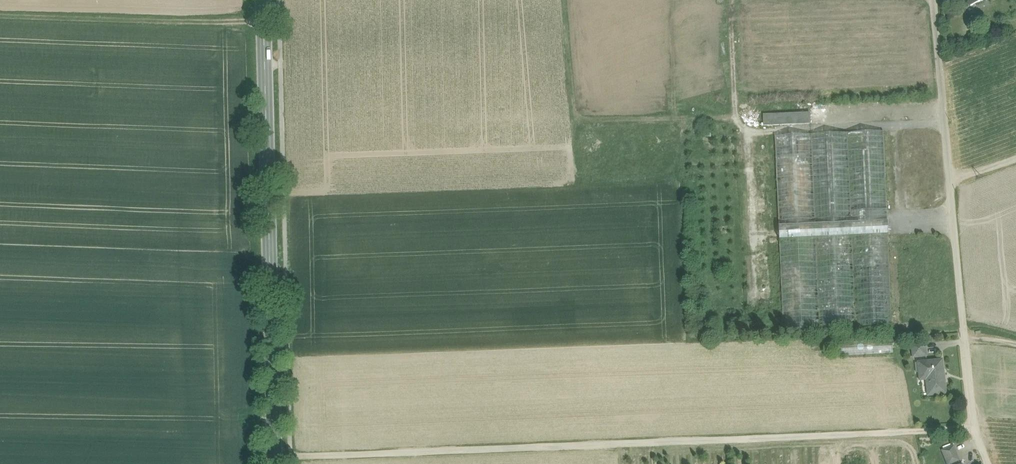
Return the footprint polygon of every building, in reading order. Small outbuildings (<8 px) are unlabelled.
[(810,113),(763,115),(763,126),(810,124),(810,113)] [(883,132),(775,136),(779,226),(887,222),(883,132)] [(887,222),(779,226),(779,240),(816,239),(888,236),(887,222)] [(888,236),(816,239),(819,329),(892,326),(888,236)] [(816,239),(779,240),(783,331),(819,329),(816,239)] [(892,340),(841,342),(841,356),(893,353),(892,340)] [(925,343),(911,345),(913,358),(926,356),(925,343)] [(919,380),(927,379),(929,396),(947,394),(943,361),(918,363),(919,380)] [(942,451),(947,463),(951,463),(959,461),(953,446),(942,451)]
